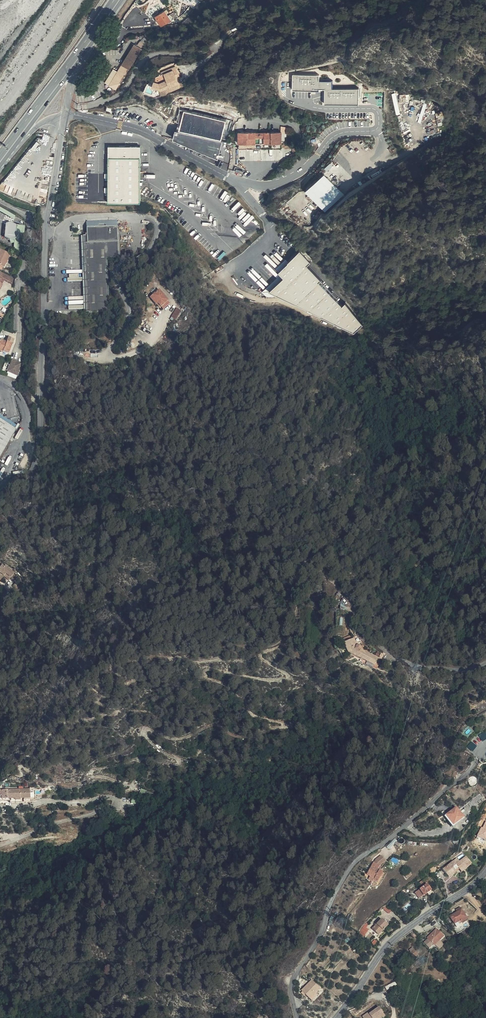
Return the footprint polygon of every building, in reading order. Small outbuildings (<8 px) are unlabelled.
[(165,7),(156,13),(161,22),(171,17),(165,7)] [(126,57),(123,61),(130,65),(144,44),(136,39),(126,57)] [(130,65),(123,61),(109,82),(112,84),(109,87),(114,90),(130,65)] [(179,62),(166,67),(166,70),(159,72),(155,82),(165,86),(182,80),(179,73),(182,71),(179,62)] [(319,75),(294,75),(294,90),(325,90),(325,106),(359,106),(359,87),(334,87),(334,80),(319,80),(319,75)] [(195,110),(189,110),(186,123),(204,126),(206,119),(204,118),(205,114),(195,112),(195,110)] [(176,130),(173,144),(220,153),(222,146),(226,146),(227,140),(176,130)] [(258,131),(244,131),(244,135),(242,135),(241,147),(264,148),(264,133),(258,133),(258,131)] [(291,148),(296,145),(295,143),(285,142),(285,136),(282,135),(282,131),(268,131),(268,133),(264,133),(264,148),(291,148)] [(142,144),(109,144),(108,203),(141,204),(142,144)] [(325,172),(305,191),(324,211),(344,193),(325,172)] [(12,231),(13,221),(8,218),(3,221),(2,226),(1,233),(6,236),(12,234),(12,231)] [(19,221),(13,221),(12,234),(20,234),(21,222),(19,222),(19,221)] [(119,222),(88,222),(88,237),(84,238),(84,249),(83,313),(106,314),(107,261),(118,261),(119,222)] [(2,268),(3,264),(5,264),(8,258),(11,250),(0,247),(0,267),(2,268)] [(300,248),(278,269),(285,274),(270,289),(354,333),(364,324),(346,302),(343,305),(320,280),(323,278),(308,264),(312,261),(300,248)] [(16,278),(8,273),(6,277),(13,282),(16,278)] [(162,306),(170,300),(160,289),(152,296),(159,303),(162,306)] [(159,303),(152,296),(150,297),(157,305),(159,303)] [(171,301),(170,300),(162,306),(163,308),(171,301)] [(173,317),(178,320),(182,314),(177,311),(173,317)] [(6,335),(4,341),(0,340),(0,350),(7,353),(12,337),(6,335)] [(18,363),(11,360),(6,371),(14,374),(18,363)] [(17,431),(7,425),(0,421),(0,459),(17,431)] [(3,569),(0,572),(0,583),(1,584),(4,580),(7,578),(11,582),(15,578),(7,569),(6,571),(3,569)] [(352,659),(353,659),(381,670),(383,667),(385,663),(364,654),(365,652),(362,651),(359,651),(355,646),(347,652),(349,654),(352,657),(352,659)] [(33,800),(33,789),(1,791),(1,796),(4,795),(4,799),(18,798),(18,800),(33,800)] [(454,826),(460,821),(461,812),(457,807),(446,816),(454,826)] [(477,838),(484,843),(485,839),(485,822),(484,828),(482,827),(477,838)] [(396,839),(387,847),(389,849),(398,841),(396,839)] [(374,880),(376,881),(379,883),(382,878),(385,872),(379,869),(381,866),(385,862),(380,856),(373,862),(367,875),(371,877),(375,878),(374,880)] [(460,861),(459,859),(455,862),(455,861),(444,870),(449,877),(460,868),(462,871),(472,862),(467,856),(460,861)] [(429,876),(420,882),(422,884),(430,879),(429,876)] [(428,883),(416,891),(421,898),(425,895),(426,896),(429,894),(429,893),(433,890),(428,883)] [(469,919),(461,906),(456,910),(457,911),(450,916),(455,924),(460,921),(462,919),(463,922),(469,919)] [(382,919),(373,928),(379,935),(389,926),(382,919)] [(438,928),(428,937),(429,938),(425,942),(430,948),(434,944),(435,946),(445,936),(438,928)] [(442,941),(437,947),(440,950),(445,945),(442,941)] [(418,954),(413,947),(410,949),(412,951),(408,953),(412,959),(418,954)] [(302,991),(303,992),(306,995),(310,999),(317,992),(321,988),(312,980),(302,991)] [(319,994),(317,992),(310,999),(312,1001),(319,994)] [(395,995),(390,1001),(394,1004),(399,998),(395,995)] [(369,1017),(370,1017),(379,1017),(378,1016),(387,1008),(382,1003),(373,1011),(374,1012),(369,1017)] [(387,1008),(378,1016),(379,1017),(382,1017),(390,1011),(387,1008)]
